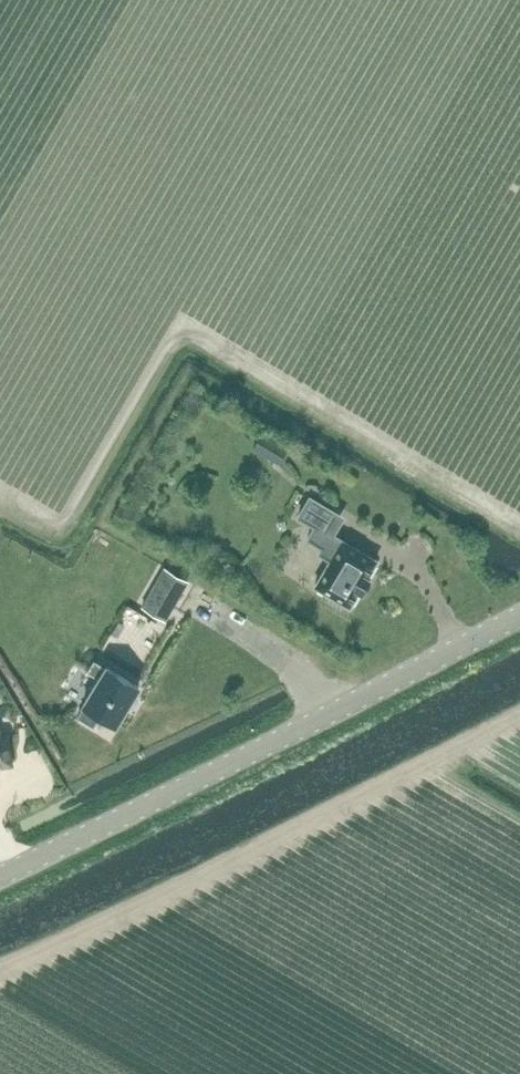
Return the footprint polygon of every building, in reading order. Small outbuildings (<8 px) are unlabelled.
[(262,432),(253,448),(280,463),(289,447),(262,432)] [(344,517),(336,513),(310,497),(299,516),(315,526),(308,538),(323,547),(320,551),(332,558),(315,586),(333,596),(334,601),(341,605),(345,604),(349,606),(350,607),(351,605),(360,589),(364,591),(370,580),(367,578),(377,561),(334,535),(344,517)] [(141,606),(166,620),(189,580),(164,566),(141,606)] [(140,686),(105,665),(95,658),(88,671),(99,677),(76,717),(94,727),(101,715),(116,724),(140,686)] [(9,771),(3,734),(0,734),(0,773),(9,771)]
